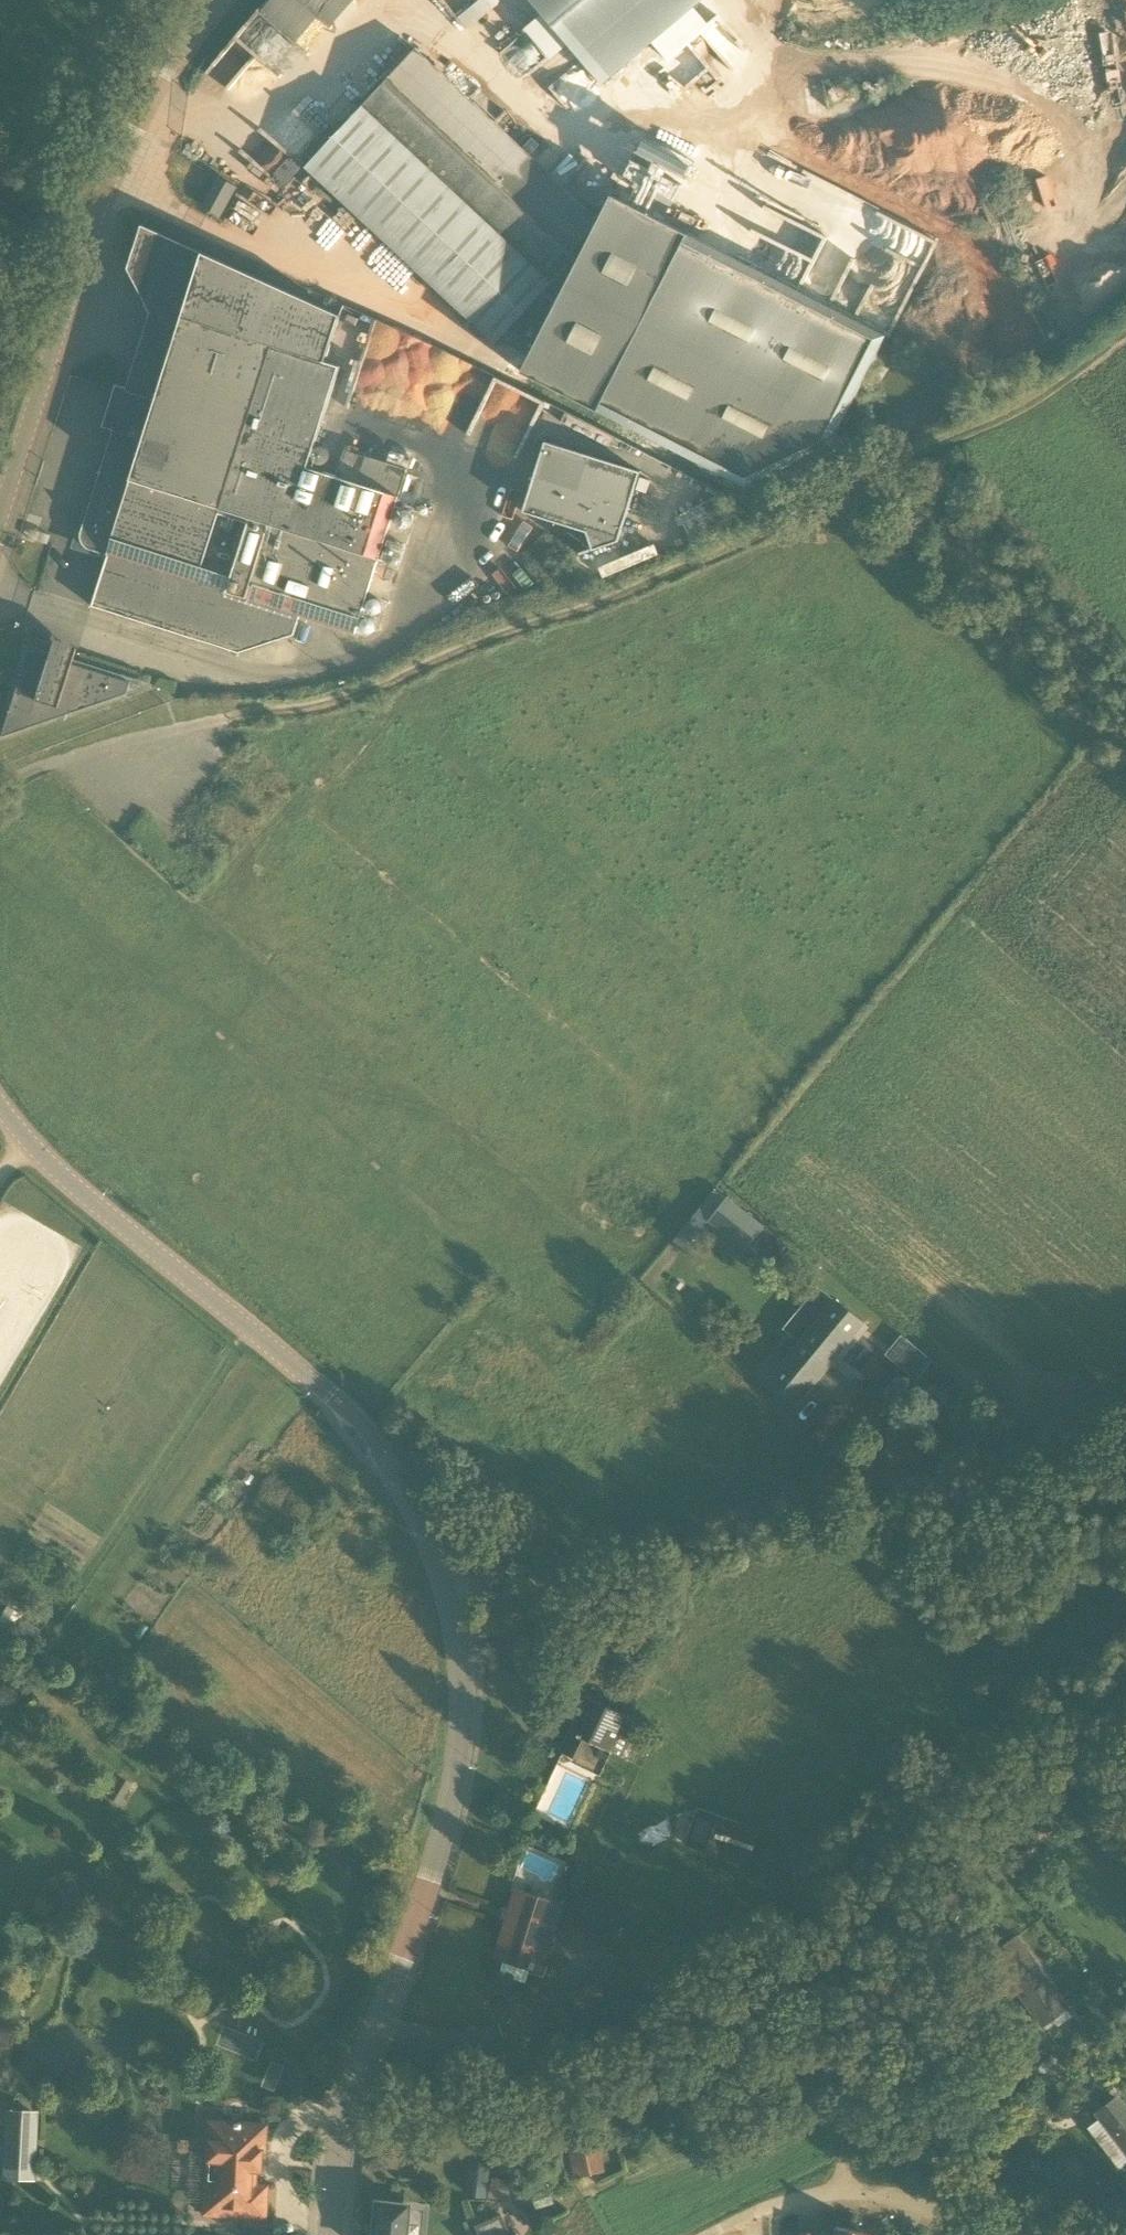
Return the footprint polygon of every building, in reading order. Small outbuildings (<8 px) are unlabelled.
[(290,42),(312,16),(324,26),(345,0),(259,0),(251,9),(290,42)] [(543,14),(524,30),(549,60),(568,44),(602,84),(652,42),(669,61),(701,34),(684,15),(702,0),(531,0),(543,14)] [(231,62),(236,55),(225,47),(206,75),(222,86),(236,65),(231,62)] [(417,49),(306,167),(525,368),(523,372),(752,489),(830,446),(886,335),(613,196),(600,220),(417,49)] [(280,180),(301,155),(261,121),(240,146),(280,180)] [(630,191),(658,203),(670,172),(680,176),(685,164),(622,139),(612,163),(638,173),(630,191)] [(235,187),(220,178),(203,207),(219,216),(235,187)] [(309,468),(341,366),(326,362),(340,316),(142,226),(128,269),(167,344),(174,346),(157,398),(123,387),(118,387),(115,390),(108,414),(108,418),(111,421),(116,423),(81,535),(81,538),(82,541),(84,544),(85,545),(87,547),(88,548),(90,549),(109,555),(93,606),(240,653),(294,635),(300,616),(356,634),(408,469),(366,456),(345,450),(337,477),(309,468)] [(493,377),(465,435),(518,460),(545,402),(493,377)] [(542,446),(520,516),(584,535),(590,554),(615,546),(637,475),(542,446)] [(50,657),(29,651),(2,737),(127,694),(130,683),(73,665),(79,646),(56,639),(50,657)] [(727,1197),(710,1218),(746,1248),(764,1227),(727,1197)] [(835,1300),(801,1342),(770,1379),(797,1402),(863,1323),(835,1300)] [(916,1371),(928,1357),(907,1340),(896,1354),(916,1371)] [(40,1630),(21,1617),(12,1633),(31,1645),(40,1630)] [(603,1769),(612,1751),(625,1757),(633,1739),(629,1737),(638,1719),(587,1697),(586,1695),(560,1749),(603,1769)] [(685,1843),(711,1852),(727,1857),(738,1821),(724,1816),(697,1807),(685,1843)] [(555,1822),(535,1813),(531,1822),(551,1831),(555,1822)] [(516,1890),(496,1956),(503,1958),(499,1973),(526,1982),(531,1967),(541,1970),(561,1904),(516,1890)] [(1043,2026),(1068,2008),(1017,1936),(992,1954),(1043,2026)] [(270,2061),(267,2069),(279,2074),(283,2066),(270,2061)] [(1101,2117),(1125,2149),(1125,2108),(1121,2101),(1101,2117)] [(34,2180),(37,2110),(2,2109),(0,2172),(0,2178),(34,2180)] [(203,2180),(201,2214),(242,2216),(258,2217),(264,2218),(266,2186),(254,2185),(255,2164),(256,2152),(263,2152),(264,2140),(265,2125),(243,2124),(222,2122),(221,2140),(206,2139),(205,2139),(204,2162),(206,2162),(216,2163),(215,2181),(205,2180),(203,2180)] [(574,2177),(601,2172),(596,2146),(588,2147),(586,2138),(567,2142),(574,2177)] [(487,2198),(490,2176),(470,2173),(467,2195),(487,2198)] [(492,2180),(489,2197),(506,2200),(509,2182),(492,2180)] [(406,2202),(392,2200),(391,2203),(375,2202),(373,2223),(372,2223),(371,2225),(372,2225),(372,2233),(371,2233),(370,2234),(403,2234),(406,2202)] [(516,2229),(509,2232),(507,2228),(501,2214),(477,2225),(481,2234),(518,2234),(516,2229)] [(871,2234),(837,2227),(835,2234),(871,2234)]
